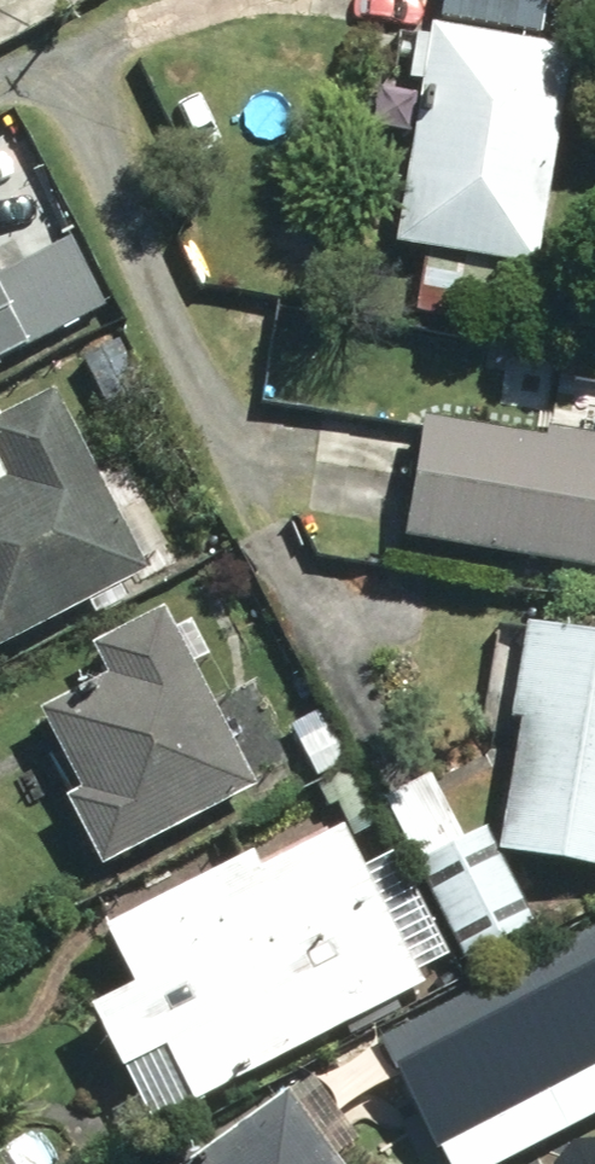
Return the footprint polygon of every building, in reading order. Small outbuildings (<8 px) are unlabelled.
[(535,40),(541,0),(441,0),(438,26),(535,40)] [(389,256),(532,278),(568,55),(425,33),(389,256)] [(101,311),(65,245),(0,279),(0,365),(101,311)] [(415,313),(450,319),(507,327),(514,279),(422,265),(415,313)] [(78,365),(100,412),(137,394),(114,347),(78,365)] [(141,578),(47,398),(0,422),(0,653),(141,578)] [(594,608),(594,447),(539,437),(538,448),(418,428),(399,547),(556,573),(551,602),(594,608)] [(60,811),(96,878),(249,798),(156,616),(83,656),(98,687),(31,721),(73,804),(60,811)] [(594,878),(594,648),(519,637),(503,733),(516,735),(495,863),(594,878)] [(299,744),(319,778),(345,764),(325,728),(299,744)] [(378,809),(460,968),(528,934),(480,838),(458,848),(424,785),(378,809)] [(159,1061),(187,1115),(417,994),(333,834),(233,886),(229,875),(96,944),(125,998),(81,1022),(114,1085),(159,1061)] [(283,1101),(194,1163),(329,1163),(283,1101)]
